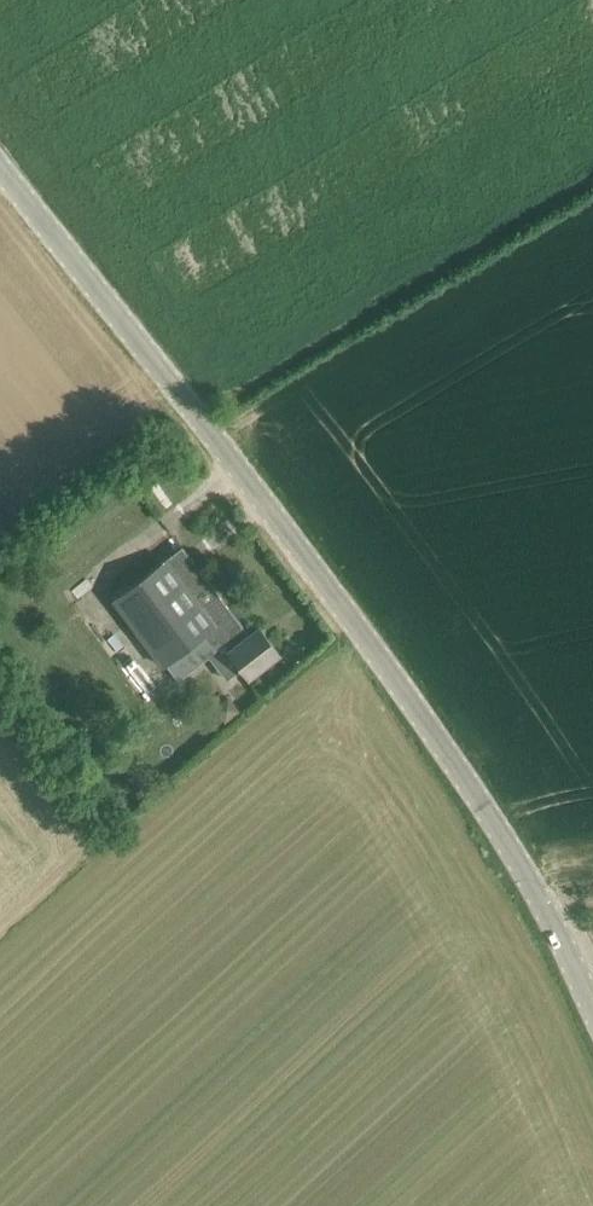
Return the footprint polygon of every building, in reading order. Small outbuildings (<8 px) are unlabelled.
[(114,596),(165,665),(167,663),(179,679),(218,648),(215,644),(224,636),(233,647),(229,650),(248,675),(279,652),(260,627),(250,634),(184,544),(114,596)] [(214,709),(226,724),(241,713),(229,697),(214,709)]
